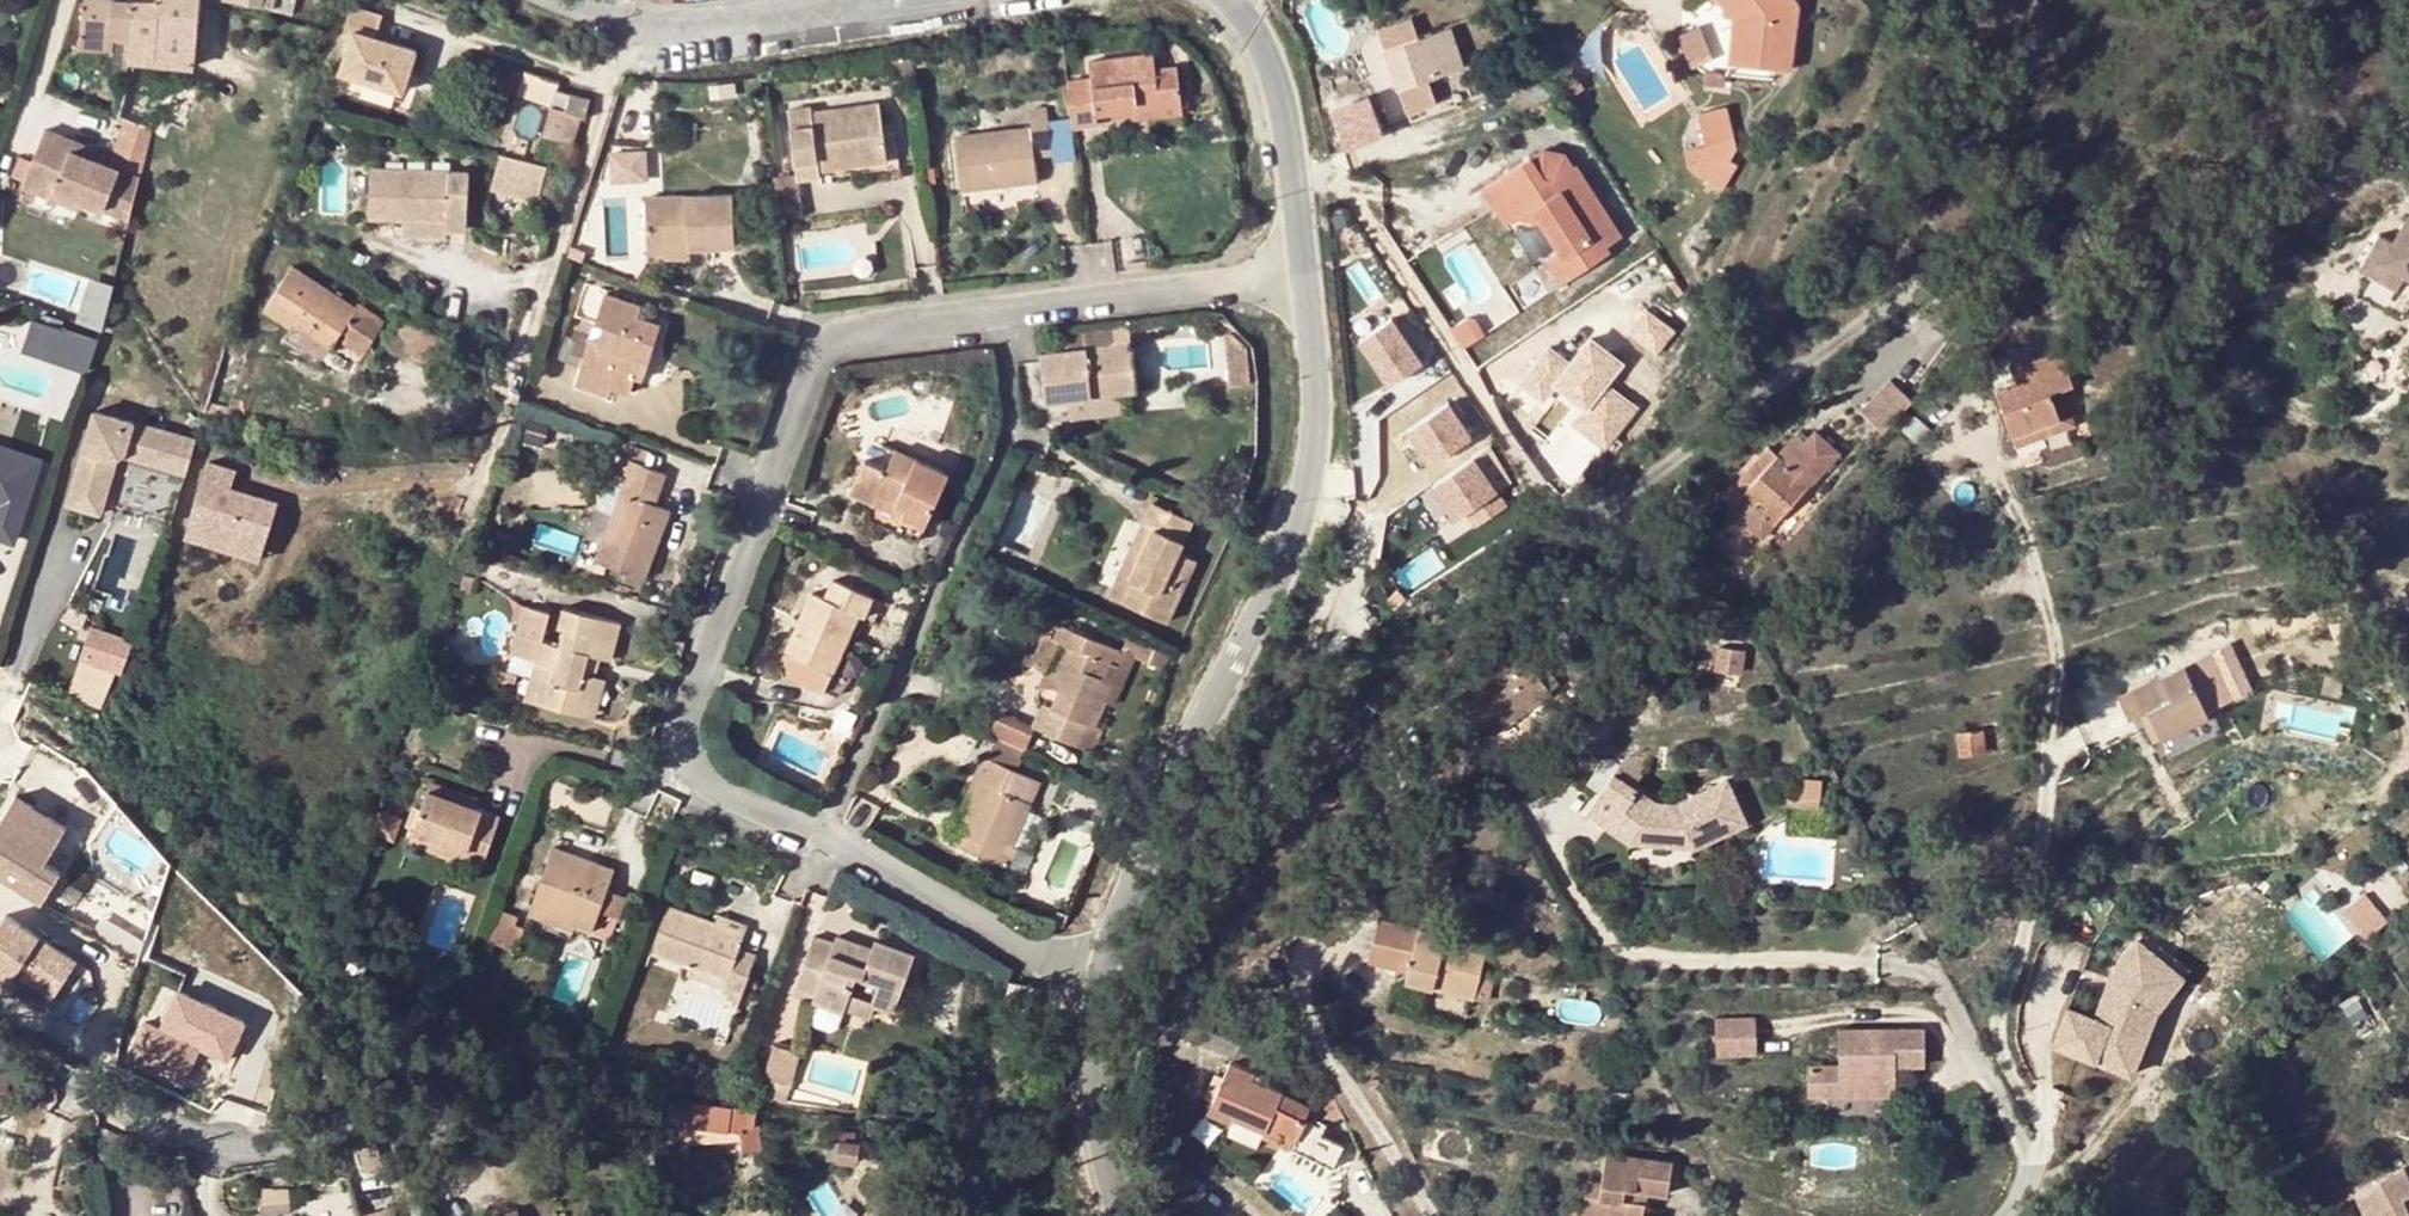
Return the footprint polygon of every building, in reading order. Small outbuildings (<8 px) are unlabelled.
[(110,0),(84,0),(81,33),(107,34),(110,0)] [(107,34),(110,34),(131,36),(134,0),(110,0),(107,34)] [(131,36),(130,58),(193,63),(198,1),(191,0),(134,0),(131,36)] [(270,4),(269,9),(293,13),(296,0),(271,0),(270,4)] [(381,0),(351,0),(347,12),(357,16),(344,57),(406,77),(419,35),(378,22),(385,1),(381,0)] [(1733,18),(1733,65),(1789,66),(1790,65),(1792,0),(1719,0),(1733,18)] [(1377,28),(1383,45),(1398,88),(1401,95),(1406,111),(1436,100),(1428,77),(1462,64),(1449,25),(1417,37),(1410,16),(1377,28)] [(1697,29),(1680,38),(1694,68),(1711,59),(1697,29)] [(107,34),(81,33),(79,47),(103,48),(109,49),(107,71),(128,73),(130,58),(131,36),(110,34),(107,34)] [(1133,109),(1180,103),(1176,66),(1154,68),(1152,52),(1089,60),(1091,78),(1066,80),(1072,128),(1096,125),(1095,117),(1134,112),(1133,109)] [(1576,74),(1563,83),(1574,100),(1587,91),(1576,74)] [(232,95),(245,99),(248,84),(249,81),(236,78),(232,95)] [(569,92),(555,88),(548,108),(563,112),(564,109),(569,92)] [(589,97),(569,92),(564,109),(584,114),(589,97)] [(157,99),(144,95),(137,116),(150,120),(157,99)] [(811,106),(789,108),(798,180),(819,176),(818,169),(817,161),(884,153),(879,103),(812,111),(811,106)] [(1095,117),(1096,125),(1181,114),(1180,103),(1133,109),(1134,112),(1095,117)] [(1367,107),(1332,121),(1343,148),(1377,135),(1367,107)] [(563,112),(548,108),(542,122),(540,128),(556,133),(563,112)] [(564,109),(563,112),(556,133),(576,139),(584,114),(564,109)] [(1029,127),(954,136),(961,189),(1036,180),(1032,153),(1050,151),(1045,110),(1027,112),(1029,127)] [(1731,113),(1705,113),(1706,146),(1691,167),(1717,185),(1733,161),(1726,156),(1733,145),(1731,113)] [(97,148),(44,127),(21,182),(50,193),(52,187),(101,207),(105,196),(119,202),(131,172),(94,157),(97,148)] [(574,146),(554,140),(549,156),(569,161),(574,146)] [(1546,143),(1533,151),(1538,159),(1547,154),(1560,159),(1565,167),(1574,161),(1566,148),(1546,143)] [(502,185),(512,152),(499,148),(489,181),(502,185)] [(615,180),(650,178),(648,148),(613,150),(615,180)] [(1532,150),(1484,181),(1497,200),(1511,191),(1522,208),(1540,213),(1558,242),(1545,250),(1560,275),(1608,247),(1604,241),(1621,231),(1577,159),(1574,161),(1565,167),(1560,159),(1547,154),(1538,159),(1533,151),(1532,150)] [(529,157),(512,152),(502,185),(534,195),(545,161),(529,157)] [(886,161),(884,153),(817,161),(818,169),(886,161)] [(469,165),(373,155),(369,205),(404,209),(448,213),(447,221),(464,223),(469,165)] [(731,189),(645,195),(648,244),(688,241),(688,245),(734,242),(731,189)] [(448,213),(404,209),(404,217),(447,221),(448,213)] [(2403,219),(2389,246),(2408,257),(2408,229),(2403,219)] [(689,254),(688,245),(688,241),(648,244),(648,256),(689,254)] [(2405,273),(2408,266),(2408,257),(2389,246),(2382,258),(2405,273)] [(292,319),(329,343),(340,327),(344,329),(367,344),(385,315),(358,298),(355,304),(292,263),(264,306),(288,323),(292,319)] [(103,328),(116,283),(92,276),(79,321),(103,328)] [(606,286),(586,279),(574,311),(602,320),(595,339),(589,337),(573,382),(606,394),(610,384),(628,391),(634,374),(641,376),(661,320),(637,311),(639,302),(606,290),(606,286)] [(390,344),(431,362),(436,333),(396,313),(390,344)] [(1390,384),(1426,360),(1395,315),(1359,340),(1390,384)] [(32,316),(24,337),(58,347),(64,327),(32,316)] [(317,361),(329,343),(292,319),(288,323),(281,336),(317,361)] [(1249,326),(1226,329),(1231,383),(1254,381),(1249,326)] [(361,351),(367,344),(344,329),(340,337),(361,351)] [(1551,342),(1519,383),(1607,453),(1643,408),(1612,383),(1629,362),(1593,333),(1572,360),(1551,342)] [(58,347),(24,337),(21,347),(54,358),(58,347)] [(1068,397),(1125,391),(1137,389),(1132,341),(1039,352),(1045,400),(1068,397)] [(2049,391),(2060,387),(2071,383),(2058,345),(2025,358),(2032,376),(2015,382),(1996,389),(2012,434),(2057,416),(2049,391)] [(2008,364),(2015,382),(2032,376),(2025,358),(2008,364)] [(1902,404),(1880,385),(1851,416),(1873,437),(1902,404)] [(2073,424),(2060,387),(2049,391),(2057,416),(2012,434),(2016,446),(2073,424)] [(1125,391),(1068,397),(1070,416),(1127,409),(1125,391)] [(1429,465),(1475,437),(1453,400),(1406,428),(1429,465)] [(185,467),(196,434),(95,402),(66,494),(98,505),(116,451),(123,447),(185,467)] [(1767,443),(1727,487),(1738,497),(1741,493),(1772,520),(1808,481),(1828,458),(1806,438),(1786,460),(1767,443)] [(6,534),(32,454),(0,444),(0,532),(6,534)] [(886,470),(864,460),(850,491),(872,501),(865,517),(916,539),(947,472),(895,449),(886,470)] [(665,471),(618,454),(612,471),(624,475),(595,556),(644,575),(669,505),(655,501),(665,471)] [(1481,455),(1430,483),(1458,536),(1509,508),(1481,455)] [(210,542),(212,533),(235,541),(238,533),(262,541),(275,500),(228,485),(233,468),(206,459),(182,533),(210,542)] [(1152,529),(1121,598),(1168,620),(1196,558),(1178,550),(1192,519),(1150,502),(1141,524),(1152,529)] [(1152,529),(1141,524),(1110,593),(1121,598),(1152,529)] [(212,533),(210,542),(257,557),(262,541),(238,533),(235,541),(212,533)] [(1399,572),(1409,590),(1442,570),(1432,553),(1399,572)] [(825,597),(810,591),(785,650),(784,654),(791,673),(838,692),(845,675),(861,637),(852,633),(860,613),(867,615),(875,594),(833,578),(825,597)] [(66,595),(61,609),(83,618),(89,604),(66,595)] [(532,697),(583,711),(594,671),(581,668),(586,648),(599,652),(611,655),(620,621),(561,604),(555,623),(563,625),(558,641),(540,636),(547,610),(523,603),(510,648),(534,655),(543,657),(532,697)] [(86,617),(75,650),(109,662),(120,629),(86,617)] [(1064,678),(1059,689),(1052,706),(1042,702),(1033,724),(1093,750),(1103,728),(1093,725),(1112,681),(1105,678),(1111,663),(1119,666),(1124,652),(1061,624),(1056,638),(1067,643),(1054,674),(1064,678)] [(1130,638),(1124,652),(1163,668),(1169,655),(1130,638)] [(1741,649),(1718,646),(1715,667),(1739,671),(1741,649)] [(1489,731),(1480,738),(1491,755),(1535,725),(1523,707),(1548,690),(1533,668),(1520,647),(1460,687),(1489,731)] [(594,671),(599,652),(586,648),(581,668),(594,671)] [(523,695),(532,697),(543,657),(534,655),(523,695)] [(2179,667),(2122,692),(2132,714),(2142,710),(2153,736),(2200,715),(2179,667)] [(606,674),(594,671),(583,711),(594,714),(606,674)] [(1064,678),(1054,674),(1050,685),(1059,689),(1064,678)] [(1156,705),(1161,693),(1153,689),(1149,702),(1156,705)] [(2144,740),(2153,736),(2142,710),(2132,714),(2144,740)] [(1980,723),(1956,727),(1962,755),(1983,752),(1980,723)] [(975,774),(984,755),(958,744),(950,764),(975,774)] [(984,778),(964,824),(956,842),(1003,863),(1031,800),(1015,792),(1022,773),(984,755),(975,774),(984,778)] [(1750,821),(1729,776),(1675,801),(1658,800),(1612,773),(1586,813),(1628,840),(1643,841),(1653,826),(1675,827),(1680,843),(1699,845),(1750,821)] [(984,778),(975,774),(955,819),(964,824),(984,778)] [(430,778),(427,787),(474,803),(477,794),(430,778)] [(465,842),(460,856),(481,863),(498,811),(474,803),(427,787),(411,832),(441,842),(443,835),(465,842)] [(1787,808),(1811,810),(1811,795),(1787,793),(1787,808)] [(0,813),(0,879),(37,901),(56,871),(40,861),(63,826),(12,794),(0,813)] [(1824,796),(1811,795),(1811,810),(1823,812),(1824,796)] [(1653,826),(1643,841),(1680,843),(1675,827),(1653,826)] [(441,842),(411,832),(409,838),(460,856),(465,842),(443,835),(441,842)] [(527,915),(545,921),(547,913),(574,922),(592,928),(613,865),(551,845),(527,915)] [(2400,896),(2387,875),(2372,886),(2387,906),(2400,896)] [(2368,891),(2345,909),(2368,938),(2391,920),(2368,891)] [(725,978),(723,985),(741,992),(756,951),(738,945),(743,929),(714,919),(668,902),(650,950),(689,964),(725,978)] [(716,911),(714,919),(743,929),(746,921),(716,911)] [(2,912),(0,915),(0,972),(8,977),(12,970),(50,993),(73,956),(2,912)] [(571,930),(574,922),(547,913),(545,921),(571,930)] [(1489,945),(1420,926),(1407,976),(1477,995),(1489,945)] [(836,940),(815,933),(796,985),(816,992),(813,999),(845,1010),(846,1008),(851,992),(854,984),(848,982),(851,971),(863,975),(862,980),(879,985),(874,1000),(873,1004),(894,1011),(915,952),(877,938),(874,946),(838,934),(836,940)] [(2049,1047),(2098,1074),(2107,1058),(2123,1067),(2147,1024),(2181,994),(2148,957),(2116,986),(2094,1026),(2068,1012),(2049,1047)] [(686,972),(723,985),(725,978),(689,964),(686,972)] [(1033,985),(1011,981),(1007,1002),(1030,1005),(1033,985)] [(816,992),(796,985),(793,995),(812,1001),(813,999),(816,992)] [(851,992),(846,1008),(869,1016),(873,1004),(874,1000),(851,992)] [(2098,1074),(2122,1088),(2153,1031),(2187,1001),(2181,994),(2147,1024),(2123,1067),(2107,1058),(2098,1074)] [(241,1018),(171,996),(158,1036),(141,1031),(128,1071),(186,1089),(198,1049),(228,1058),(235,1038),(229,1029),(240,1022),(241,1018)] [(813,999),(812,1001),(810,1008),(842,1020),(845,1010),(813,999)] [(1750,1013),(1709,1013),(1709,1049),(1750,1049),(1750,1013)] [(1856,1028),(1834,1028),(1834,1064),(1803,1063),(1803,1094),(1891,1094),(1891,1064),(1920,1063),(1920,1027),(1866,1027),(1866,1031),(1856,1030),(1856,1028)] [(1000,1040),(981,1042),(996,1049),(1000,1040)] [(796,1082),(800,1051),(771,1047),(767,1079),(796,1082)] [(1256,1071),(1231,1060),(1209,1111),(1231,1121),(1235,1114),(1266,1129),(1263,1135),(1331,1166),(1341,1145),(1319,1134),(1323,1124),(1305,1115),(1308,1105),(1282,1093),(1283,1090),(1254,1078),(1256,1071)] [(8,1067),(0,1067),(0,1089),(8,1090),(8,1067)] [(742,1129),(743,1141),(744,1149),(762,1147),(761,1121),(756,1121),(757,1106),(732,1102),(733,1105),(688,1099),(687,1103),(682,1102),(681,1111),(686,1111),(685,1121),(742,1129)] [(682,1140),(743,1141),(742,1129),(685,1121),(682,1140)] [(837,1159),(839,1139),(831,1139),(830,1159),(837,1159)] [(859,1141),(839,1139),(837,1159),(857,1161),(859,1141)] [(384,1162),(378,1143),(359,1149),(365,1168),(384,1162)] [(1644,1190),(1665,1194),(1670,1161),(1606,1149),(1600,1180),(1586,1178),(1580,1208),(1568,1206),(1566,1215),(1652,1215),(1652,1214),(1640,1212),(1642,1201),(1632,1198),(1633,1188),(1644,1190)] [(2279,1183),(2268,1165),(2261,1170),(2271,1188),(2279,1183)] [(2370,1215),(2408,1215),(2408,1213),(2403,1200),(2408,1197),(2408,1179),(2403,1166),(2357,1189),(2370,1215)] [(284,1186),(259,1185),(260,1212),(277,1213),(278,1209),(291,1209),(284,1186)] [(1642,1201),(1644,1190),(1633,1188),(1632,1198),(1642,1201)] [(358,1208),(360,1215),(397,1215),(392,1199),(358,1208)] [(2193,1215),(2215,1215),(2219,1212),(2209,1201),(2193,1215)]
